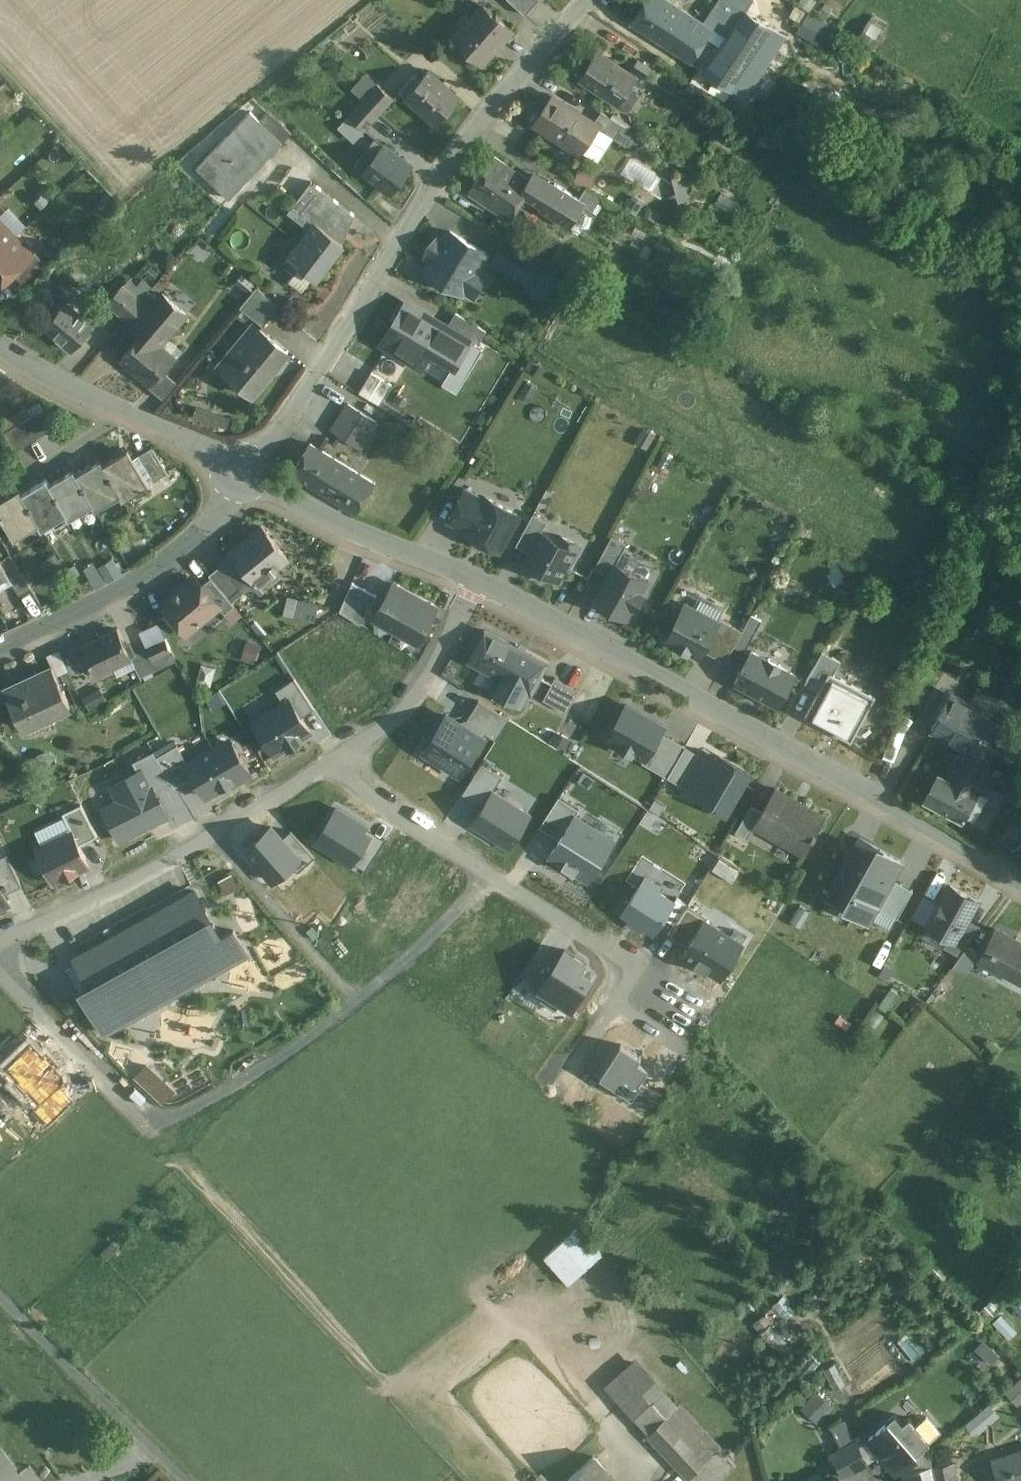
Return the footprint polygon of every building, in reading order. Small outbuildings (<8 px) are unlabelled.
[(539,0),(510,0),(526,15),(539,0)] [(690,59),(711,26),(670,0),(645,0),(631,22),(690,59)] [(454,38),(482,64),(514,29),(485,3),(454,38)] [(804,8),(795,21),(820,37),(829,24),(804,8)] [(703,73),(742,99),(784,36),(745,9),(703,73)] [(597,51),(580,79),(629,110),(638,95),(628,89),(637,76),(597,51)] [(637,59),(632,68),(646,76),(651,68),(637,59)] [(398,92),(436,124),(458,97),(428,72),(417,85),(409,78),(398,92)] [(347,115),(365,131),(393,99),(376,83),(347,115)] [(534,122),(580,152),(582,150),(597,160),(613,135),(593,122),(552,95),(534,122)] [(202,159),(235,191),(288,138),(255,105),(202,159)] [(601,110),(593,122),(613,135),(633,148),(641,136),(601,110)] [(355,166),(392,193),(411,166),(382,145),(372,158),(364,153),(355,166)] [(468,194),(510,220),(526,194),(534,182),(528,178),(493,156),(468,194)] [(579,166),(576,179),(592,184),(596,171),(579,166)] [(587,200),(535,167),(528,178),(534,182),(526,194),(559,216),(559,215),(572,223),(587,200)] [(312,276),(316,279),(344,243),(337,238),(355,214),(311,181),(287,212),(308,228),(286,257),(298,266),(287,281),(301,291),(312,276)] [(14,237),(0,222),(0,250),(14,237)] [(433,259),(426,271),(438,278),(436,281),(437,287),(442,290),(449,289),(451,285),(462,292),(486,253),(450,231),(443,242),(436,238),(427,255),(433,259)] [(14,237),(0,250),(0,285),(13,273),(32,256),(14,237)] [(503,238),(491,259),(519,275),(531,255),(503,238)] [(35,253),(32,256),(13,273),(22,283),(44,263),(35,253)] [(256,286),(240,306),(263,325),(280,305),(256,286)] [(186,314),(163,294),(133,329),(140,335),(142,334),(158,347),(168,336),(170,338),(179,327),(177,325),(186,314)] [(49,328),(75,348),(99,319),(73,298),(49,328)] [(454,364),(469,340),(446,327),(408,304),(384,344),(420,366),(429,349),(454,364)] [(486,330),(455,312),(446,327),(469,340),(477,345),(486,330)] [(249,394),(285,351),(255,326),(219,368),(249,394)] [(158,347),(142,334),(140,335),(121,358),(135,370),(133,371),(150,386),(160,374),(162,375),(164,372),(174,360),(158,347)] [(381,403),(392,382),(372,371),(360,391),(381,403)] [(175,381),(164,372),(162,375),(160,374),(150,386),(149,388),(162,399),(175,384),(175,381)] [(235,401),(200,391),(192,417),(227,427),(235,401)] [(50,404),(3,431),(15,451),(62,423),(50,404)] [(349,405),(332,431),(348,441),(352,435),(364,442),(376,422),(349,405)] [(288,473),(358,514),(377,482),(307,441),(288,473)] [(127,451),(103,465),(121,495),(124,500),(148,485),(127,451)] [(121,495),(103,465),(100,460),(75,475),(92,505),(96,510),(121,495)] [(92,505),(75,475),(72,470),(48,484),(69,519),(92,505)] [(69,519),(48,484),(46,480),(23,494),(40,522),(44,529),(55,522),(57,526),(69,519)] [(23,494),(20,489),(0,501),(0,513),(15,537),(40,522),(23,494)] [(468,530),(485,499),(466,489),(450,520),(468,530)] [(468,530),(467,533),(500,550),(519,514),(486,497),(485,499),(468,530)] [(516,543),(529,550),(542,526),(546,519),(533,512),(516,543)] [(260,526),(230,551),(259,586),(266,585),(276,577),(276,568),(289,560),(260,526)] [(529,550),(521,566),(547,580),(549,575),(559,581),(580,541),(567,534),(564,538),(542,526),(529,550)] [(596,565),(610,573),(617,559),(626,541),(612,534),(596,565)] [(121,550),(97,564),(107,581),(131,568),(121,550)] [(0,559),(0,562),(6,571),(19,594),(31,586),(11,553),(0,559)] [(648,575),(617,559),(610,573),(595,602),(626,618),(648,575)] [(221,565),(209,574),(212,578),(228,598),(240,588),(221,565)] [(195,578),(163,604),(186,632),(218,605),(202,586),(195,578)] [(212,578),(202,586),(218,605),(225,613),(234,605),(228,598),(212,578)] [(374,617),(396,629),(417,592),(395,580),(374,617)] [(339,611),(364,622),(377,592),(352,581),(339,611)] [(396,629),(418,641),(439,604),(417,592),(396,629)] [(289,594),(284,613),(317,621),(322,603),(289,594)] [(682,597),(661,636),(696,655),(701,646),(717,615),(682,597)] [(751,613),(742,629),(734,645),(745,651),(762,619),(751,613)] [(742,629),(717,615),(701,646),(726,660),(734,645),(742,629)] [(118,628),(82,645),(96,674),(119,664),(121,669),(128,666),(126,661),(132,659),(130,655),(118,628)] [(484,631),(469,661),(497,676),(490,691),(511,702),(519,687),(530,693),(546,662),(484,631)] [(174,655),(166,638),(130,655),(132,659),(140,676),(157,668),(153,659),(163,654),(165,659),(174,655)] [(823,650),(805,683),(819,690),(829,672),(833,674),(841,660),(823,650)] [(751,651),(734,682),(779,706),(796,674),(751,651)] [(931,728),(966,748),(991,761),(1020,705),(1020,683),(988,666),(968,703),(950,693),(931,728)] [(53,667),(5,688),(25,735),(56,721),(52,713),(70,706),(53,667)] [(819,690),(805,716),(851,741),(875,697),(833,674),(829,672),(819,690)] [(283,701),(253,720),(274,754),(310,731),(300,715),(313,707),(294,678),(276,690),(283,701)] [(554,678),(543,700),(566,712),(578,690),(554,678)] [(446,717),(434,736),(436,738),(427,753),(461,774),(486,733),(496,739),(508,720),(478,701),(466,720),(472,724),(468,730),(446,717)] [(606,737),(619,744),(617,747),(630,755),(632,752),(644,759),(660,733),(663,727),(624,705),(606,737)] [(179,739),(157,751),(170,777),(173,782),(194,771),(207,795),(252,771),(231,731),(188,754),(179,739)] [(644,759),(641,763),(666,778),(684,746),(660,733),(644,759)] [(698,755),(684,746),(666,778),(681,786),(681,785),(698,755)] [(116,793),(101,802),(121,839),(172,811),(157,783),(170,777),(157,751),(155,748),(136,758),(139,763),(108,779),(116,793)] [(938,776),(926,798),(945,809),(947,814),(953,818),(958,816),(960,817),(991,761),(966,748),(963,755),(956,757),(951,767),(952,773),(948,782),(938,776)] [(705,804),(724,815),(749,774),(718,756),(716,759),(701,750),(698,755),(681,785),(707,800),(705,804)] [(481,760),(464,790),(484,801),(472,822),(511,844),(532,808),(492,786),(500,770),(481,760)] [(824,816),(775,788),(762,812),(754,825),(803,853),(824,816)] [(558,797),(540,825),(560,837),(547,857),(589,883),(617,838),(576,813),(578,809),(558,797)] [(338,801),(315,834),(365,867),(388,833),(338,801)] [(72,830),(37,847),(54,881),(88,865),(78,844),(96,836),(81,805),(64,813),(72,830)] [(750,805),(735,832),(746,839),(754,825),(762,812),(750,805)] [(272,819),(245,843),(274,876),(291,862),(297,868),(314,854),(291,827),(284,833),(272,819)] [(869,926),(879,907),(893,880),(903,861),(858,837),(823,902),(869,926)] [(12,903),(7,892),(21,886),(7,853),(0,856),(0,909),(12,903)] [(643,871),(621,908),(655,928),(677,892),(643,871)] [(915,891),(893,880),(879,907),(900,919),(915,891)] [(194,881),(71,952),(87,980),(77,986),(101,1029),(247,946),(233,922),(221,929),(194,881)] [(950,886),(928,926),(949,938),(955,941),(967,920),(977,901),(950,886)] [(789,900),(782,916),(802,924),(809,908),(789,900)] [(686,905),(668,936),(686,947),(681,955),(724,982),(748,942),(686,905)] [(980,928),(967,920),(955,941),(949,938),(944,948),(959,956),(966,946),(980,928)] [(979,960),(1020,982),(1020,943),(995,929),(979,960)] [(541,944),(523,974),(534,981),(531,986),(544,994),(541,999),(556,1008),(561,1001),(570,1007),(588,977),(579,971),(584,963),(565,952),(562,957),(541,944)] [(978,953),(966,946),(959,956),(954,964),(965,971),(978,953)] [(993,979),(996,970),(975,961),(971,969),(993,979)] [(621,1045),(600,1078),(631,1098),(633,1095),(651,1106),(659,1095),(639,1082),(648,1069),(638,1063),(641,1058),(621,1045)] [(544,1253),(566,1283),(604,1255),(581,1226),(544,1253)] [(1003,1314),(994,1320),(1008,1339),(1017,1332),(1003,1314)] [(984,1340),(974,1351),(989,1364),(999,1353),(984,1340)] [(606,1387),(694,1480),(713,1480),(733,1463),(636,1359),(606,1387)] [(1006,1390),(1017,1404),(1020,1401),(1020,1378),(1006,1390)] [(818,1390),(801,1407),(818,1423),(834,1406),(818,1390)] [(867,1437),(897,1472),(919,1453),(917,1450),(929,1439),(909,1416),(902,1422),(894,1413),(867,1437)] [(948,1421),(939,1428),(948,1440),(957,1433),(948,1421)] [(854,1441),(831,1452),(841,1474),(865,1463),(854,1441)] [(22,1472),(20,1470),(0,1442),(0,1443),(0,1480),(10,1480),(22,1472)] [(991,1458),(998,1480),(1020,1480),(1020,1449),(991,1458)] [(565,1480),(618,1480),(593,1455),(565,1480)] [(932,1466),(935,1480),(957,1480),(953,1462),(932,1466)] [(905,1480),(927,1480),(925,1467),(904,1470),(905,1480)]
